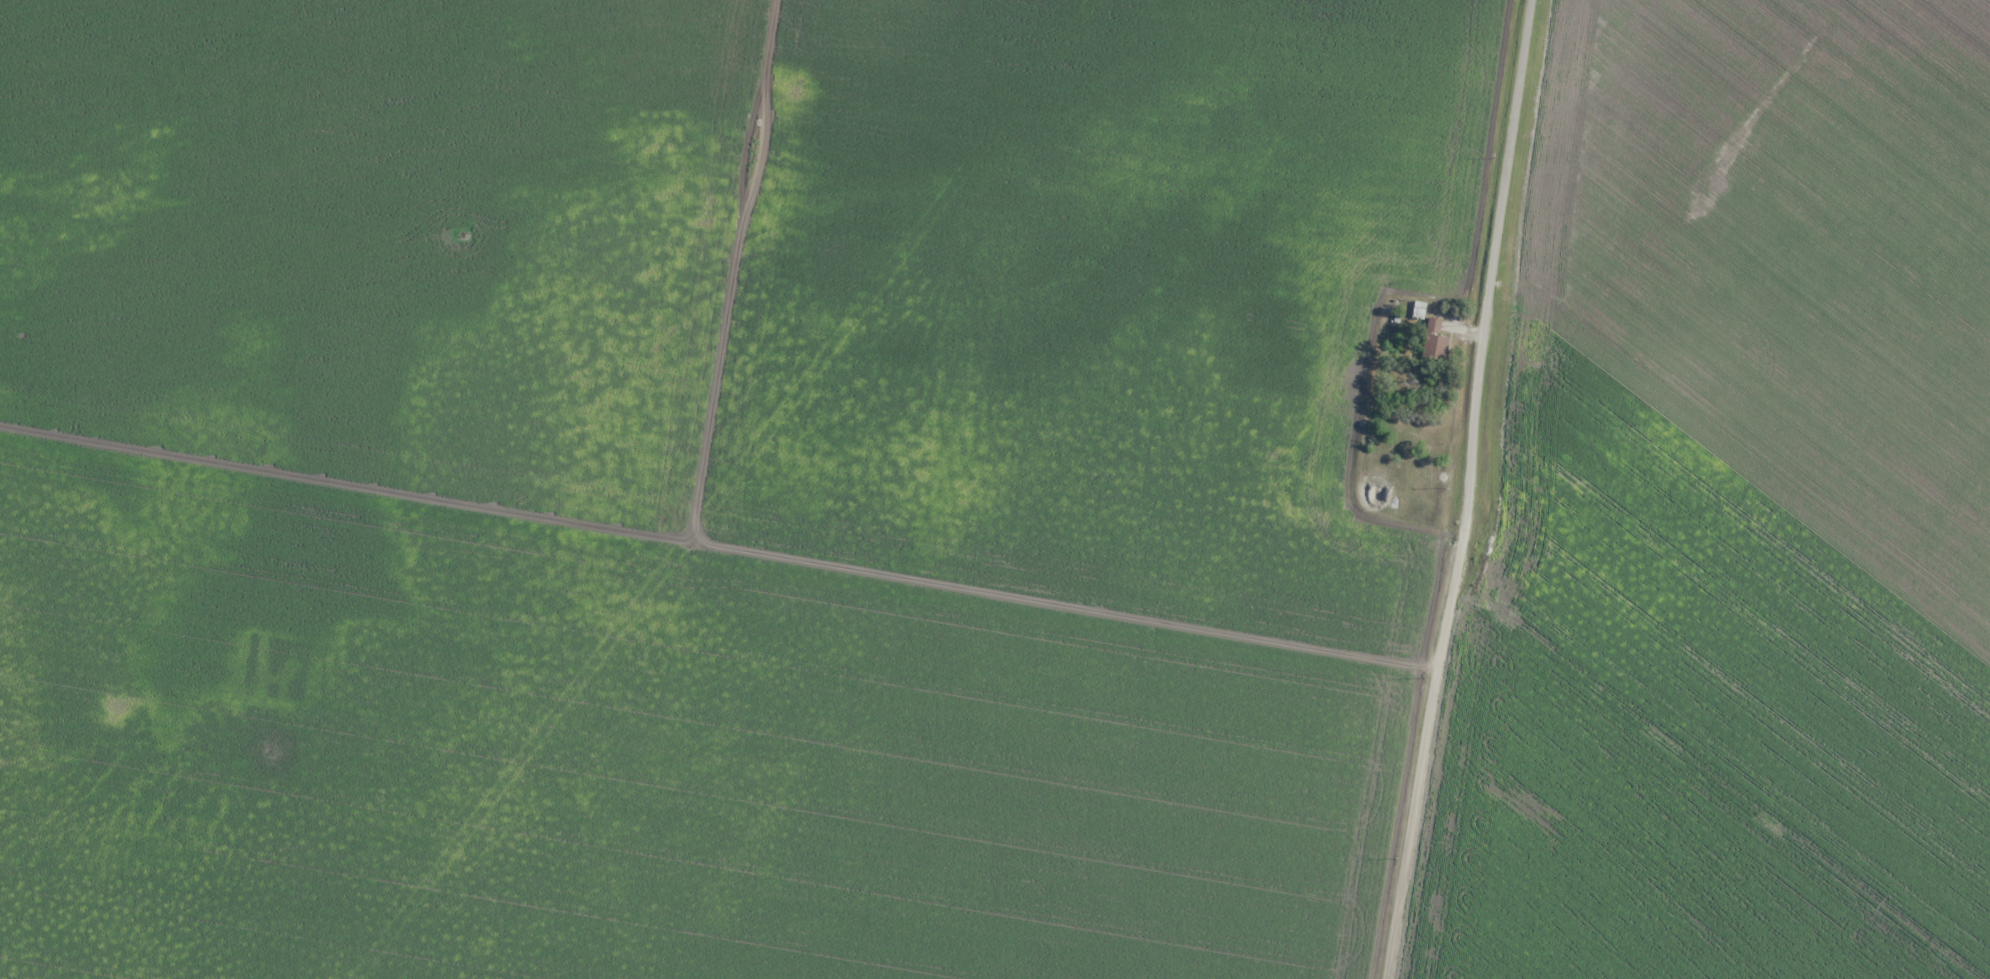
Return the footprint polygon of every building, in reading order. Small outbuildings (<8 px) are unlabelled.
[(1441,320),(1428,318),(1421,362),(1444,366),(1448,337),(1438,335),(1441,320)]
